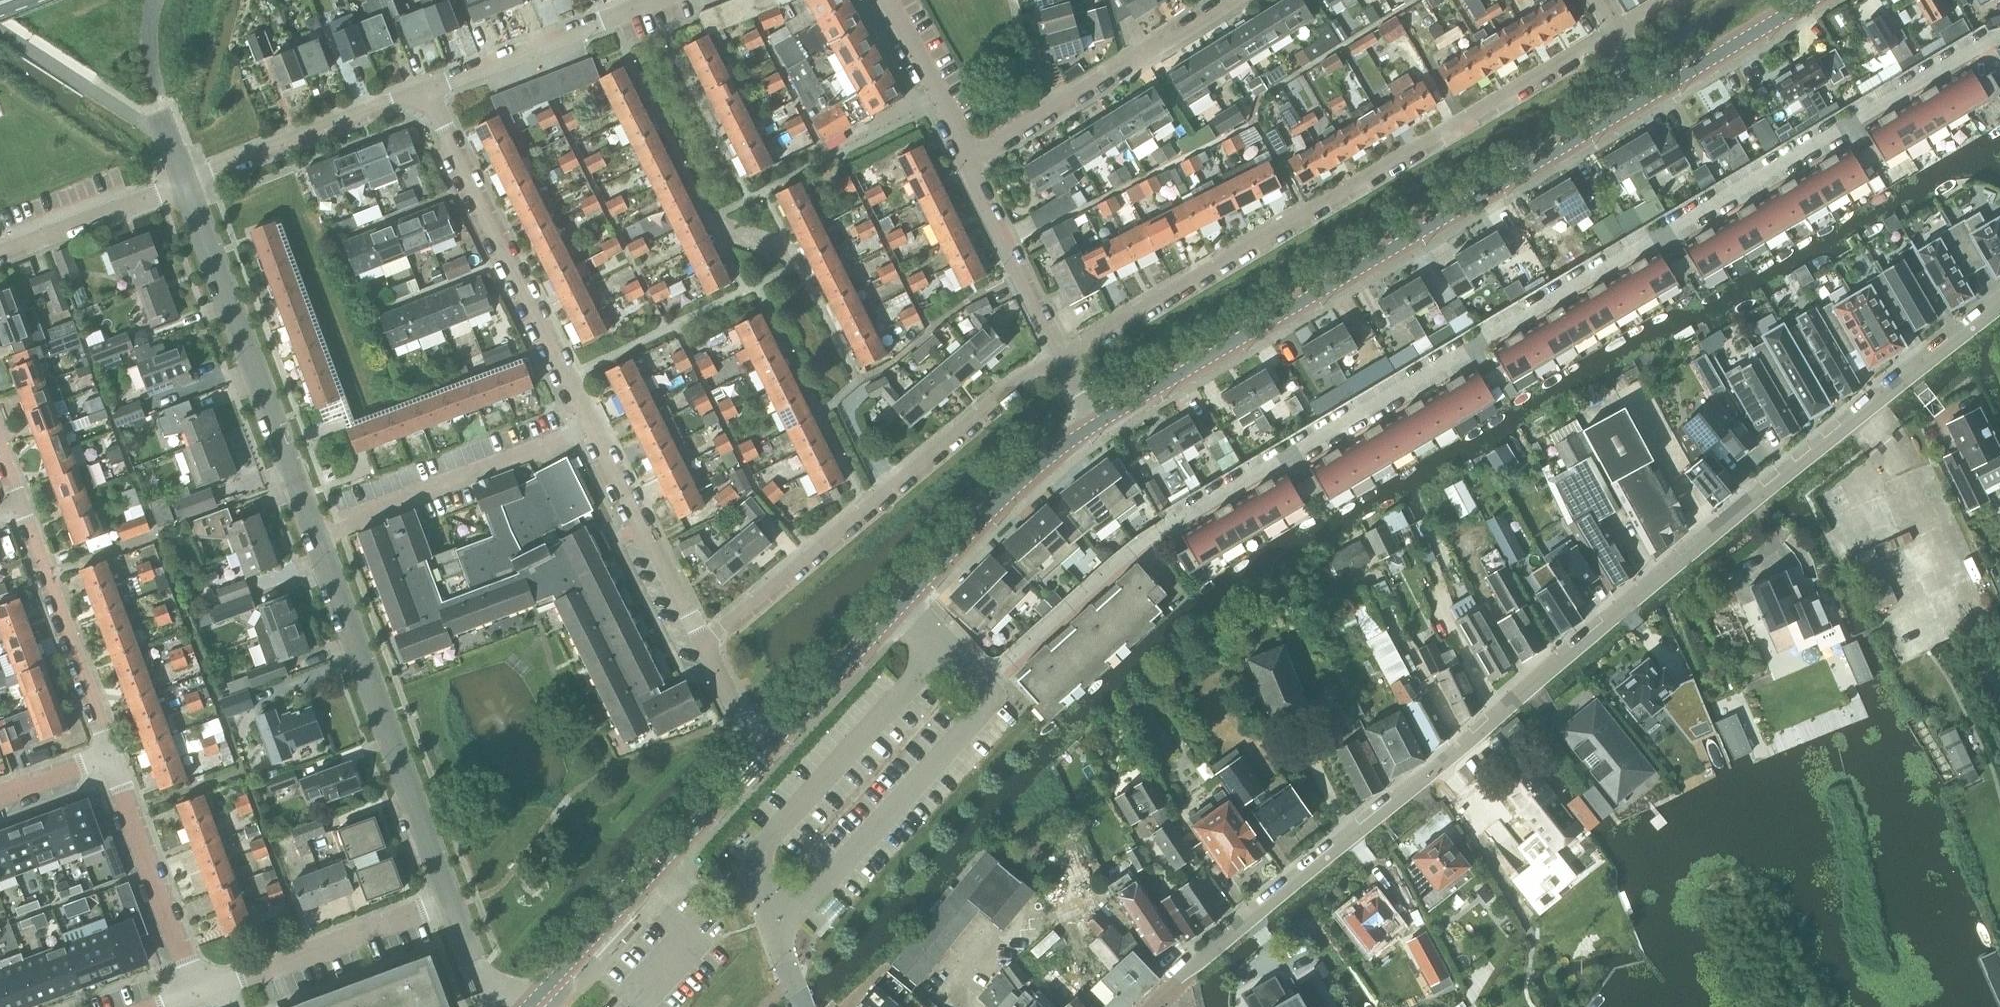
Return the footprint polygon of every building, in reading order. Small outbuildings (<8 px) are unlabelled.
[(358,24),(369,52),(393,43),(384,19),(391,16),(385,0),(367,0),(368,2),(363,4),(369,19),(358,24)] [(391,16),(392,16),(394,22),(402,19),(413,47),(436,38),(425,9),(412,14),(408,2),(405,4),(404,0),(385,0),(391,16)] [(445,1),(425,9),(436,38),(460,28),(450,1),(453,0),(444,0),(445,1)] [(475,22),(499,12),(495,0),(467,0),(475,22)] [(499,12),(523,3),(522,0),(495,0),(499,12)] [(731,27),(742,22),(734,0),(733,0),(722,4),(731,27)] [(754,18),(747,0),(734,0),(742,22),(754,18)] [(760,16),(771,11),(767,0),(753,0),(759,16),(760,16)] [(760,16),(765,31),(768,30),(785,23),(787,27),(770,35),(776,45),(850,3),(849,0),(800,0),(794,2),(782,7),(771,11),(760,16)] [(782,7),(780,0),(767,0),(771,11),(782,7)] [(1043,11),(1071,2),(1071,0),(1040,0),(1043,11)] [(1157,4),(1155,0),(1110,0),(1116,22),(1132,12),(1135,18),(1157,4)] [(1293,33),(1315,19),(1303,0),(1286,0),(1276,6),(1293,33)] [(1343,1),(1347,9),(1358,2),(1357,0),(1326,0),(1331,8),(1343,1)] [(1474,18),(1479,26),(1491,19),(1486,10),(1480,0),(1463,0),(1474,18)] [(1556,35),(1576,23),(1562,0),(1553,0),(1548,3),(1546,0),(1537,0),(1534,1),(1538,8),(1539,8),(1556,35)] [(1931,25),(1947,16),(1953,12),(1946,0),(1916,0),(1931,25)] [(1071,2),(1043,11),(1049,35),(1109,18),(1106,8),(1086,13),(1086,12),(1075,15),(1071,2)] [(787,70),(864,26),(850,3),(776,45),(776,46),(775,46),(787,70)] [(720,31),(731,27),(722,4),(711,8),(720,31)] [(1486,10),(1491,19),(1502,12),(1497,4),(1486,10)] [(1255,20),(1272,46),(1293,33),(1276,6),(1255,20)] [(1364,11),(1372,23),(1380,18),(1373,6),(1364,11)] [(710,35),(720,31),(711,8),(699,13),(708,35),(708,36),(710,35)] [(1533,48),(1556,35),(1539,8),(1538,8),(1517,21),(1533,48)] [(1356,17),(1363,29),(1372,23),(1364,11),(1356,17)] [(353,13),(329,22),(345,62),(369,52),(358,24),(353,13)] [(1882,16),(1865,27),(1881,55),(1890,50),(1898,62),(1898,63),(1899,65),(1904,73),(1919,64),(1905,41),(1908,39),(1902,30),(1893,35),(1882,16)] [(1947,16),(1931,25),(1939,39),(1945,49),(1961,40),(1953,27),(1947,16)] [(1999,28),(1999,16),(1984,22),(1989,32),(1999,28)] [(307,21),(311,31),(322,28),(319,17),(307,21)] [(1109,18),(1049,35),(1057,61),(1059,61),(1061,62),(1064,63),(1067,62),(1069,60),(1069,58),(1085,53),(1081,37),(1093,33),(1095,42),(1114,37),(1109,18)] [(1397,18),(1379,30),(1388,45),(1406,33),(1397,18)] [(1251,60),(1272,46),(1255,20),(1234,33),(1251,60)] [(1513,60),(1533,48),(1517,21),(1497,33),(1513,60)] [(1319,40),(1303,49),(1311,61),(1341,42),(1328,22),(1317,30),(1320,34),(1319,40)] [(800,93),(877,50),(864,26),(787,70),(800,93)] [(1457,26),(1446,33),(1452,42),(1463,35),(1457,26)] [(742,37),(746,44),(761,36),(757,29),(742,37)] [(1477,45),(1493,72),(1513,60),(1497,33),(1489,38),(1483,29),(1473,35),(1478,44),(1477,45)] [(258,61),(275,55),(265,30),(249,36),(258,61)] [(1229,73),(1251,60),(1234,33),(1213,46),(1229,73)] [(1446,33),(1434,41),(1440,50),(1452,42),(1446,33)] [(1361,41),(1366,49),(1378,42),(1373,34),(1361,41)] [(720,55),(710,35),(708,36),(708,35),(685,47),(695,67),(720,55)] [(761,36),(746,44),(749,52),(765,44),(761,36)] [(295,50),(306,77),(330,67),(318,39),(294,49),(295,50)] [(1354,55),(1366,49),(1361,41),(1350,47),(1354,55)] [(1473,84),(1493,72),(1477,45),(1457,57),(1473,84)] [(1208,86),(1229,73),(1213,46),(1192,59),(1208,86)] [(1835,48),(1818,59),(1834,85),(1845,78),(1840,70),(1846,66),(1835,48)] [(1302,67),(1311,61),(1303,49),(1295,55),(1302,67)] [(282,87),(306,77),(295,50),(271,59),(282,87)] [(812,117),(890,73),(877,50),(800,93),(812,117)] [(706,89),(731,77),(720,55),(695,67),(706,89)] [(1337,56),(1323,65),(1330,75),(1344,66),(1337,56)] [(1454,95),(1473,84),(1457,57),(1438,68),(1454,95)] [(1813,57),(1793,69),(1808,95),(1823,119),(1844,107),(1839,100),(1827,107),(1818,92),(1814,95),(1813,92),(1828,83),(1813,57)] [(602,80),(601,79),(593,58),(581,62),(590,85),(601,80),(602,80)] [(1169,73),(1186,100),(1189,106),(1211,92),(1207,87),(1208,86),(1192,59),(1169,73)] [(578,90),(590,85),(581,62),(569,67),(578,90)] [(566,94),(578,90),(569,67),(558,71),(566,94)] [(601,80),(611,101),(635,89),(624,67),(601,79),(602,80),(601,80)] [(1793,69),(1773,81),(1788,107),(1799,100),(1814,125),(1823,119),(1808,95),(1793,69)] [(1969,114),(1999,95),(1999,90),(1991,74),(1979,81),(1972,70),(1950,83),(1969,114)] [(555,99),(566,94),(558,71),(546,76),(555,99)] [(1269,71),(1261,76),(1269,89),(1277,83),(1269,71)] [(763,80),(767,87),(783,80),(779,73),(763,80)] [(890,73),(812,117),(825,141),(871,116),(904,98),(890,73)] [(1408,74),(1388,86),(1395,97),(1410,121),(1437,105),(1423,81),(1415,85),(1408,74)] [(1884,85),(1878,75),(1858,87),(1863,97),(1884,85)] [(1248,84),(1256,97),(1269,89),(1260,76),(1248,84)] [(717,110),(741,98),(731,77),(706,89),(717,110)] [(540,78),(528,83),(537,106),(548,101),(540,78)] [(783,80),(767,87),(770,94),(786,87),(783,80)] [(528,83),(516,87),(525,110),(537,106),(528,83)] [(1948,126),(1969,114),(1950,83),(1938,90),(1936,87),(1928,91),(1948,126)] [(516,87),(504,92),(513,115),(525,110),(516,87)] [(1152,134),(1153,134),(1174,120),(1170,114),(1170,113),(1154,88),(1133,102),(1152,134)] [(646,110),(635,89),(611,101),(622,122),(646,110)] [(1927,138),(1948,126),(1928,91),(1920,96),(1922,100),(1909,107),(1927,138)] [(494,96),(491,97),(500,116),(502,120),(512,116),(513,115),(504,92),(494,96)] [(1341,96),(1328,103),(1334,112),(1346,104),(1341,96)] [(1390,133),(1410,121),(1395,97),(1375,109),(1390,133)] [(728,131),(752,119),(741,98),(717,110),(728,131)] [(1131,146),(1130,147),(1133,151),(1155,137),(1153,134),(1152,134),(1133,102),(1111,115),(1131,146)] [(1371,102),(1351,114),(1355,121),(1369,146),(1390,133),(1375,109),(1371,102)] [(1236,104),(1224,112),(1233,127),(1245,120),(1236,104)] [(1732,105),(1712,117),(1727,143),(1738,161),(1743,170),(1751,165),(1736,138),(1747,131),(1732,105)] [(1294,134),(1306,128),(1301,119),(1293,106),(1281,113),(1294,134)] [(536,116),(540,123),(556,115),(553,107),(536,116)] [(1907,150),(1927,138),(1909,107),(1897,115),(1894,111),(1886,116),(1907,150)] [(582,117),(578,109),(563,118),(566,124),(582,117)] [(646,110),(622,122),(633,144),(656,132),(646,110)] [(1224,112),(1211,119),(1221,135),(1233,127),(1224,112)] [(1301,119),(1306,128),(1318,121),(1313,112),(1301,119)] [(556,115),(540,123),(543,130),(560,122),(556,115)] [(786,123),(789,129),(804,123),(801,115),(786,123)] [(1090,128),(1105,153),(1117,146),(1121,153),(1130,147),(1131,146),(1111,115),(1090,128)] [(500,116),(476,127),(487,149),(511,137),(507,128),(516,123),(512,116),(502,120),(500,116)] [(1874,145),(1865,151),(1873,165),(1883,159),(1885,163),(1907,150),(1886,116),(1878,121),(1881,124),(1867,132),(1874,145)] [(582,117),(566,124),(570,131),(585,123),(582,117)] [(1712,117),(1692,129),(1707,154),(1712,162),(1718,158),(1721,163),(1726,160),(1729,167),(1738,161),(1727,143),(1712,117)] [(739,154),(764,142),(752,119),(728,131),(739,154)] [(1751,127),(1766,154),(1781,146),(1765,119),(1751,127)] [(1350,157),(1369,146),(1355,121),(1336,132),(1350,157)] [(808,129),(804,123),(789,129),(793,137),(808,129)] [(1783,144),(1797,135),(1789,123),(1775,131),(1783,144)] [(1326,138),(1316,144),(1330,168),(1350,157),(1336,132),(1332,126),(1322,132),(1326,138)] [(1255,127),(1240,135),(1247,148),(1262,140),(1263,139),(1255,127)] [(1084,166),(1105,153),(1090,128),(1069,141),(1084,166)] [(383,139),(395,172),(396,172),(421,162),(408,129),(383,139)] [(656,132),(633,144),(644,165),(667,154),(656,132)] [(1642,171),(1647,180),(1668,168),(1674,177),(1692,167),(1671,133),(1654,143),(1648,133),(1627,146),(1642,171)] [(1240,135),(1231,139),(1238,152),(1247,148),(1240,135)] [(511,137),(487,149),(498,171),(522,159),(516,147),(511,137)] [(371,182),(369,182),(372,191),(399,181),(396,172),(395,172),(383,139),(358,149),(371,182)] [(1231,139),(1222,143),(1229,156),(1238,152),(1231,139)] [(1047,154),(1063,179),(1069,189),(1070,189),(1079,183),(1073,173),(1084,166),(1069,141),(1047,154)] [(764,142),(739,154),(750,177),(775,164),(764,142)] [(1170,143),(1161,148),(1169,160),(1178,155),(1170,143)] [(1303,185),(1330,168),(1316,144),(1289,160),(1303,185)] [(910,181),(934,169),(922,146),(898,158),(910,181)] [(1627,146),(1605,159),(1620,183),(1630,178),(1638,192),(1640,190),(1647,202),(1656,197),(1647,180),(1642,171),(1627,146)] [(1161,148),(1153,153),(1160,165),(1169,160),(1161,148)] [(333,159),(345,191),(369,182),(371,182),(358,149),(333,159)] [(558,158),(562,166),(578,158),(574,151),(558,158)] [(1864,171),(1873,165),(1865,151),(1855,156),(1851,151),(1838,159),(1836,155),(1828,160),(1848,194),(1870,181),(1864,171)] [(604,159),(600,152),(584,161),(588,168),(604,159)] [(667,154),(644,165),(655,187),(678,175),(667,154)] [(1059,198),(1031,215),(1038,228),(1080,206),(1073,196),(1072,196),(1070,193),(1072,192),(1070,189),(1069,189),(1063,179),(1047,154),(1025,168),(1040,193),(1052,186),(1059,198)] [(1198,155),(1190,159),(1196,172),(1205,168),(1198,155)] [(578,158),(562,166),(565,173),(581,165),(578,158)] [(320,201),(345,191),(333,159),(307,169),(320,201)] [(522,159),(498,171),(509,192),(533,180),(522,159)] [(604,159),(588,168),(592,175),(608,166),(604,159)] [(1190,159),(1181,164),(1187,177),(1196,172),(1190,159)] [(1255,160),(1244,165),(1260,198),(1282,187),(1269,161),(1258,166),(1255,160)] [(1828,206),(1848,194),(1828,160),(1820,165),(1822,168),(1809,175),(1828,206)] [(1231,172),(1222,176),(1225,183),(1228,182),(1241,207),(1260,198),(1244,165),(1231,172)] [(1125,166),(1115,172),(1123,183),(1132,178),(1125,166)] [(1702,191),(1715,184),(1705,166),(1692,173),(1702,191)] [(1169,170),(1159,175),(1164,185),(1173,180),(1184,203),(1197,229),(1221,217),(1205,184),(1192,191),(1195,198),(1192,199),(1177,168),(1170,172),(1169,170)] [(920,202),(944,190),(934,169),(910,181),(920,202)] [(1115,172),(1107,177),(1114,189),(1123,183),(1115,172)] [(678,175),(655,187),(665,209),(689,197),(678,175)] [(1807,219),(1828,206),(1809,175),(1797,183),(1795,180),(1787,184),(1807,219)] [(1157,176),(1148,180),(1155,193),(1163,189),(1157,176)] [(838,192),(854,184),(850,177),(834,184),(838,192)] [(1571,179),(1549,192),(1564,217),(1571,227),(1593,215),(1586,204),(1571,179)] [(533,180),(509,192),(519,212),(543,200),(533,180)] [(1148,180),(1140,184),(1146,197),(1155,193),(1148,180)] [(1212,181),(1205,184),(1221,217),(1241,207),(1228,182),(1225,183),(1216,188),(1212,181)] [(788,216),(812,204),(801,182),(777,194),(788,216)] [(854,184),(838,192),(842,199),(857,191),(854,184)] [(880,184),(865,192),(869,199),(884,192),(880,184)] [(1768,200),(1786,231),(1807,219),(1787,184),(1779,189),(1781,192),(1768,200)] [(409,206),(419,202),(414,189),(404,193),(409,206)] [(930,222),(954,210),(944,190),(920,202),(930,222)] [(1073,196),(1080,206),(1088,202),(1081,191),(1073,196)] [(884,192),(869,199),(872,206),(888,199),(884,192)] [(1549,192),(1529,204),(1543,229),(1556,222),(1564,236),(1573,231),(1571,227),(1564,217),(1549,192)] [(399,210),(409,206),(404,193),(394,197),(399,210)] [(580,202),(583,209),(599,201),(596,194),(580,202)] [(622,195),(606,203),(610,210),(626,202),(622,195)] [(689,197),(665,209),(676,230),(700,218),(689,197)] [(1107,201),(1113,213),(1122,209),(1115,197),(1107,201)] [(453,200),(420,213),(433,245),(458,235),(450,216),(460,213),(453,200)] [(543,200),(519,212),(530,235),(554,222),(543,200)] [(1766,243),(1786,231),(1768,200),(1755,207),(1753,204),(1745,209),(1766,243)] [(599,201),(583,209),(587,216),(603,209),(599,201)] [(1104,217),(1113,213),(1107,201),(1098,205),(1104,217)] [(626,202),(610,210),(613,217),(629,209),(626,202)] [(1171,202),(1161,206),(1165,213),(1177,239),(1197,229),(1184,203),(1174,208),(1171,202)] [(799,238),(823,225),(812,204),(788,216),(799,238)] [(379,205),(368,209),(372,220),(383,216),(379,205)] [(1745,255),(1766,243),(1745,209),(1737,213),(1739,217),(1727,224),(1745,255)] [(941,244),(965,232),(954,210),(930,222),(941,244)] [(1940,292),(1950,311),(1974,297),(1964,279),(1976,271),(1951,228),(1952,227),(1942,210),(1939,212),(1949,228),(1937,236),(1938,239),(1918,251),(1917,252),(1940,292)] [(420,213),(395,223),(407,255),(433,245),(420,213)] [(1165,213),(1144,224),(1157,249),(1177,239),(1165,213)] [(1976,271),(1989,264),(1996,276),(1999,274),(1999,220),(1999,219),(1987,227),(1979,213),(1966,221),(1965,219),(1952,227),(1951,228),(1976,271)] [(890,216),(880,221),(885,232),(895,227),(890,216)] [(676,230),(687,252),(711,240),(700,218),(676,230)] [(1072,218),(1066,221),(1072,234),(1080,230),(1073,218),(1072,218)] [(856,227),(859,234),(875,227),(871,219),(856,227)] [(335,236),(341,234),(347,231),(343,221),(332,225),(335,236)] [(1066,221),(1041,234),(1057,264),(1052,267),(1071,305),(1100,291),(1095,281),(1082,255),(1079,247),(1075,240),(1072,234),(1066,221)] [(1617,221),(1597,233),(1605,246),(1625,233),(1617,221)] [(267,269),(296,258),(283,223),(278,225),(277,222),(253,232),(267,269)] [(554,222),(530,235),(541,257),(566,245),(554,222)] [(395,223),(370,233),(382,265),(407,255),(395,223)] [(1130,225),(1120,230),(1123,234),(1136,260),(1157,249),(1144,224),(1132,230),(1130,225)] [(1704,233),(1725,267),(1745,255),(1727,224),(1714,232),(1712,228),(1704,233)] [(810,259),(834,247),(823,225),(799,238),(810,259)] [(875,227),(859,234),(863,241),(878,234),(875,227)] [(887,236),(890,243),(905,235),(902,228),(887,236)] [(1477,244),(1492,269),(1513,256),(1498,231),(1477,244)] [(1564,236),(1563,237),(1574,256),(1584,250),(1573,231),(1564,236)] [(951,264),(975,252),(965,232),(941,244),(951,264)] [(370,233),(344,243),(356,275),(382,265),(370,233)] [(1703,280),(1725,267),(1704,233),(1696,238),(1698,241),(1685,249),(1688,255),(1678,261),(1687,276),(1697,270),(1703,280)] [(1123,234),(1102,245),(1115,270),(1136,260),(1123,234)] [(141,267),(158,260),(160,259),(150,235),(109,251),(119,277),(131,272),(133,276),(143,272),(141,267)] [(905,235),(890,243),(894,250),(909,242),(905,235)] [(616,237),(601,244),(604,251),(620,244),(620,243),(617,236),(616,237)] [(627,245),(629,248),(631,253),(647,244),(643,237),(627,245)] [(566,245),(541,257),(551,277),(575,265),(571,256),(581,250),(576,240),(566,245)] [(687,252),(698,273),(721,261),(711,240),(687,252)] [(1908,320),(1908,321),(1915,332),(1938,318),(1927,299),(1940,292),(1917,252),(1918,251),(1911,240),(1910,241),(1913,247),(1899,254),(1903,260),(1883,271),(1877,261),(1874,262),(1881,275),(1882,275),(1908,320)] [(1088,242),(1079,247),(1082,255),(1095,281),(1115,270),(1102,245),(1092,250),(1088,242)] [(604,251),(592,257),(596,267),(609,261),(608,258),(623,251),(624,250),(620,243),(620,244),(604,251)] [(647,244),(631,253),(635,259),(650,251),(647,244)] [(1458,262),(1442,271),(1458,297),(1475,287),(1471,281),(1492,269),(1477,244),(1455,257),(1458,261),(1458,262)] [(821,281),(845,268),(834,247),(810,259),(821,281)] [(65,281),(80,275),(70,249),(55,254),(65,281)] [(975,252),(951,264),(963,288),(987,276),(975,252)] [(1637,263),(1658,298),(1679,285),(1677,281),(1687,276),(1678,261),(1669,267),(1668,265),(1661,254),(1647,262),(1645,259),(1637,263)] [(461,274),(461,275),(472,271),(472,270),(467,256),(455,261),(461,274)] [(277,297),(306,286),(296,258),(267,269),(277,297)] [(143,272),(133,276),(152,326),(179,316),(158,260),(141,267),(143,272)] [(698,273),(709,295),(732,283),(721,261),(698,273)] [(878,270),(881,277),(896,270),(893,263),(878,270)] [(1550,277),(1559,272),(1554,263),(1545,268),(1550,277)] [(1637,310),(1658,298),(1637,263),(1629,268),(1631,272),(1619,279),(1637,310)] [(575,265),(551,277),(563,301),(587,289),(587,287),(594,284),(589,275),(582,279),(575,265)] [(832,302),(856,290),(845,268),(821,281),(832,302)] [(896,270),(881,277),(884,284),(899,277),(896,270)] [(908,278),(911,285),(926,278),(922,271),(908,278)] [(52,301),(65,296),(56,272),(33,281),(38,294),(48,290),(52,301)] [(442,281),(439,274),(430,277),(433,285),(442,281)] [(1896,328),(1908,321),(1908,320),(1882,275),(1881,275),(1868,283),(1870,285),(1853,295),(1851,296),(1888,359),(1907,348),(1896,328)] [(456,287),(469,319),(495,309),(482,277),(456,287)] [(1421,277),(1400,290),(1415,315),(1428,307),(1430,311),(1439,307),(1436,302),(1421,277)] [(930,285),(926,278),(911,285),(915,292),(930,285)] [(1844,358),(1845,357),(1857,350),(1869,370),(1888,359),(1851,296),(1853,295),(1843,278),(1840,280),(1850,297),(1833,307),(1832,304),(1818,312),(1844,358)] [(1513,303),(1527,294),(1519,279),(1504,288),(1513,303)] [(1617,322),(1637,310),(1619,279),(1606,286),(1604,283),(1596,288),(1617,322)] [(637,281),(622,288),(626,295),(641,288),(637,281)] [(649,289),(652,296),(668,288),(665,281),(649,289)] [(668,288),(652,296),(656,303),(670,296),(672,299),(687,292),(682,282),(668,288)] [(411,294),(406,283),(391,289),(396,300),(411,294)] [(287,325),(316,314),(306,286),(277,297),(287,325)] [(444,329),(469,319),(456,287),(431,297),(444,329)] [(0,293),(0,321),(29,310),(29,309),(25,300),(20,301),(15,288),(0,293)] [(641,288),(626,295),(629,302),(644,295),(641,288)] [(1596,334),(1617,322),(1596,288),(1588,293),(1590,296),(1578,303),(1596,334)] [(587,289),(563,301),(573,321),(598,309),(587,289)] [(842,323),(866,311),(856,290),(832,302),(842,323)] [(1400,290),(1378,303),(1393,328),(1405,321),(1409,328),(1417,341),(1426,335),(1419,322),(1415,315),(1400,290)] [(65,296),(52,301),(57,314),(70,309),(65,296)] [(419,339),(444,329),(431,297),(406,307),(419,339)] [(981,332),(966,345),(983,366),(1007,346),(982,315),(993,310),(987,298),(967,309),(972,320),(971,320),(981,332)] [(1460,298),(1451,304),(1458,316),(1468,310),(1460,298)] [(1815,381),(1816,381),(1828,374),(1843,399),(1863,387),(1845,357),(1844,358),(1818,312),(1811,299),(1808,301),(1812,308),(1795,318),(1799,324),(1787,331),(1786,331),(1815,381)] [(1575,347),(1596,334),(1578,303),(1565,311),(1563,307),(1555,312),(1575,347)] [(1451,304),(1440,310),(1448,323),(1458,316),(1451,304)] [(899,313),(902,320),(917,313),(913,306),(899,313)] [(0,321),(0,337),(4,347),(12,344),(16,355),(24,352),(42,345),(45,344),(48,343),(34,307),(29,309),(29,310),(0,321)] [(393,349),(419,339),(406,307),(380,317),(393,349)] [(866,311),(842,323),(853,344),(877,332),(871,321),(878,318),(873,308),(866,312),(866,311)] [(598,309),(573,321),(584,343),(608,331),(608,330),(615,326),(610,315),(602,319),(598,309)] [(1555,359),(1575,347),(1555,312),(1547,317),(1549,320),(1536,328),(1555,359)] [(921,321),(917,313),(902,320),(906,328),(921,321)] [(297,351),(326,340),(316,314),(287,325),(297,351)] [(761,314),(736,326),(746,347),(772,335),(761,314)] [(1783,400),(1783,399),(1796,392),(1811,418),(1830,406),(1816,381),(1815,381),(1786,331),(1787,331),(1779,318),(1776,320),(1780,327),(1763,337),(1767,342),(1754,350),(1751,344),(1750,345),(1754,352),(1755,352),(1783,400)] [(1323,336),(1337,361),(1359,348),(1344,323),(1323,336)] [(1534,371),(1555,359),(1536,328),(1523,335),(1521,332),(1514,337),(1534,371)] [(877,332),(853,344),(864,367),(888,355),(877,332)] [(1720,332),(1702,342),(1709,354),(1723,345),(1721,342),(1725,340),(1720,332)] [(90,347),(89,347),(96,364),(102,362),(121,355),(135,350),(129,333),(90,347)] [(746,347),(736,352),(743,365),(753,360),(757,368),(782,356),(772,335),(746,347)] [(924,344),(932,353),(943,345),(935,335),(924,344)] [(1417,341),(1412,343),(1413,344),(1421,358),(1435,350),(1426,335),(1417,341)] [(1301,349),(1316,374),(1328,367),(1332,374),(1331,375),(1339,388),(1349,382),(1337,361),(1323,336),(1301,349)] [(1501,365),(1492,371),(1501,386),(1510,380),(1513,384),(1534,371),(1514,337),(1505,341),(1508,345),(1494,353),(1501,364),(1501,365)] [(307,378),(336,368),(326,340),(297,351),(307,378)] [(509,343),(496,348),(500,361),(513,356),(509,343)] [(18,367),(12,369),(20,392),(53,380),(53,379),(48,367),(45,359),(50,357),(45,344),(42,345),(24,352),(16,355),(13,356),(18,367)] [(152,350),(150,344),(135,349),(140,362),(138,363),(148,391),(173,381),(175,387),(193,380),(191,374),(194,373),(184,346),(167,353),(165,345),(152,350)] [(921,363),(932,353),(924,344),(913,354),(921,363)] [(966,345),(944,363),(962,384),(983,366),(966,345)] [(671,356),(676,365),(689,358),(685,349),(671,356)] [(1702,352),(1692,358),(1705,380),(1715,374),(1702,352)] [(1801,429),(1783,399),(1783,400),(1755,352),(1754,352),(1752,354),(1756,361),(1741,370),(1739,367),(1726,375),(1715,357),(1714,357),(1753,425),(1767,417),(1781,441),(1801,429)] [(121,355),(102,362),(106,371),(124,364),(121,355)] [(698,362),(702,371),(714,365),(710,356),(698,362)] [(782,356),(757,368),(758,370),(768,389),(793,377),(782,356)] [(680,373),(692,366),(693,366),(689,358),(676,365),(680,373)] [(495,370),(506,398),(534,388),(524,359),(495,370)] [(633,359),(608,372),(618,392),(644,379),(633,359)] [(462,372),(469,370),(466,361),(459,364),(462,372)] [(944,363),(918,385),(935,406),(962,384),(944,363)] [(898,378),(904,373),(898,364),(891,368),(898,378)] [(93,373),(90,365),(78,370),(81,378),(93,373)] [(439,368),(443,378),(451,375),(448,365),(439,368)] [(706,379),(718,373),(714,365),(702,371),(706,379)] [(318,407),(319,407),(347,397),(336,368),(307,378),(318,407)] [(1267,369),(1245,382),(1260,407),(1282,394),(1267,369)] [(478,409),(506,398),(495,370),(468,380),(478,409)] [(1491,392),(1501,386),(1492,371),(1482,377),(1478,371),(1465,379),(1463,376),(1455,380),(1476,415),(1497,402),(1491,392)] [(644,379),(618,392),(629,414),(654,401),(650,393),(659,388),(653,376),(644,381),(644,379)] [(793,377),(768,389),(768,391),(778,410),(803,398),(793,377)] [(887,377),(866,387),(872,399),(883,393),(893,405),(892,406),(910,427),(935,406),(918,385),(916,387),(912,382),(904,389),(908,393),(902,398),(893,388),(887,377)] [(53,380),(20,392),(28,414),(56,403),(64,400),(56,378),(53,379),(53,380)] [(452,418),(478,409),(468,380),(442,390),(452,418)] [(1436,396),(1455,427),(1476,415),(1455,380),(1447,385),(1449,389),(1436,396)] [(1245,382),(1224,395),(1239,420),(1239,419),(1244,427),(1255,421),(1262,434),(1272,428),(1264,415),(1260,407),(1245,382)] [(692,409),(697,406),(709,400),(701,383),(683,392),(692,409)] [(714,392),(718,401),(727,396),(722,387),(714,392)] [(423,429),(452,418),(442,390),(412,400),(423,429)] [(1296,396),(1285,402),(1293,415),(1295,414),(1304,409),(1296,396)] [(1434,439),(1455,427),(1436,396),(1424,404),(1422,400),(1414,405),(1434,439)] [(101,397),(85,403),(89,415),(105,409),(101,397)] [(366,450),(356,421),(347,397),(319,407),(326,423),(345,416),(358,453),(366,450)] [(719,404),(723,412),(735,406),(731,398),(719,404)] [(803,398),(778,410),(779,411),(789,431),(814,419),(803,398)] [(1682,427),(1677,432),(1693,461),(1702,452),(1704,455),(1722,440),(1738,460),(1758,444),(1739,421),(1736,424),(1716,399),(1682,427)] [(56,403),(28,414),(36,435),(73,421),(65,400),(64,400),(56,403)] [(397,439),(423,429),(412,400),(386,410),(397,439)] [(701,415),(713,409),(714,408),(709,400),(697,406),(701,415)] [(114,411),(112,412),(118,428),(120,427),(134,422),(145,418),(146,417),(140,401),(114,411)] [(183,433),(188,447),(223,435),(213,409),(196,416),(191,401),(164,410),(166,416),(159,419),(166,436),(178,434),(186,431),(186,432),(183,433)] [(654,401),(629,414),(639,435),(665,422),(673,418),(675,417),(669,405),(659,410),(654,401)] [(1414,452),(1434,439),(1414,405),(1406,410),(1408,413),(1395,421),(1414,452)] [(739,414),(735,406),(723,412),(727,420),(739,414)] [(1583,431),(1599,461),(1600,461),(1650,553),(1671,541),(1667,533),(1688,522),(1679,507),(1682,505),(1671,486),(1669,487),(1660,470),(1658,471),(1653,462),(1654,461),(1625,408),(1583,431)] [(105,409),(89,415),(93,424),(109,418),(105,409)] [(1946,457),(1973,510),(1990,501),(1979,478),(1999,468),(1999,454),(1977,409),(1949,423),(1962,449),(1946,457)] [(366,450),(397,439),(386,410),(356,421),(366,450)] [(702,418),(707,427),(719,421),(714,412),(702,418)] [(1168,428),(1183,453),(1204,440),(1190,415),(1168,428)] [(145,418),(134,422),(137,429),(148,425),(145,418)] [(665,422),(639,435),(649,456),(675,443),(683,439),(673,418),(665,422)] [(789,431),(780,436),(785,445),(794,441),(799,453),(824,440),(814,419),(789,431)] [(1566,519),(1578,540),(1609,592),(1635,576),(1604,524),(1601,520),(1620,510),(1595,463),(1599,461),(1583,431),(1578,420),(1550,435),(1556,445),(1555,446),(1568,470),(1547,481),(1566,519)] [(73,421),(36,435),(44,457),(72,447),(67,433),(76,430),(73,421)] [(1393,464),(1414,452),(1395,421),(1382,428),(1380,425),(1373,429),(1393,464)] [(1168,428),(1147,441),(1161,465),(1173,458),(1178,466),(1177,467),(1184,480),(1195,474),(1183,453),(1168,428)] [(1219,442),(1210,447),(1218,461),(1227,456),(1234,452),(1221,429),(1213,433),(1219,442)] [(1372,476),(1393,464),(1373,429),(1364,434),(1366,438),(1354,445),(1372,476)] [(713,439),(717,448),(730,441),(726,433),(713,439)] [(184,449),(192,468),(199,487),(237,473),(223,435),(188,447),(184,449)] [(739,445),(743,454),(756,448),(751,439),(739,445)] [(824,440),(799,453),(800,453),(810,473),(810,474),(835,461),(824,440)] [(730,441),(717,448),(722,457),(734,451),(735,451),(730,441)] [(675,443),(649,456),(660,476),(685,464),(675,443)] [(118,444),(107,449),(110,456),(121,452),(118,444)] [(1499,478),(1521,465),(1508,444),(1487,457),(1499,478)] [(1331,454),(1352,488),(1372,476),(1354,445),(1341,453),(1339,449),(1331,454)] [(72,447),(44,457),(53,479),(80,469),(72,447)] [(760,456),(756,448),(743,454),(748,462),(760,456)] [(121,452),(110,456),(114,468),(126,464),(126,463),(124,459),(121,452)] [(1711,452),(1685,473),(1703,496),(1706,499),(1712,494),(1720,503),(1740,487),(1726,470),(1711,452)] [(1330,501),(1352,488),(1331,454),(1323,459),(1325,462),(1312,470),(1315,476),(1305,482),(1314,497),(1324,491),(1330,501)] [(595,511),(568,457),(535,474),(539,480),(521,490),(514,471),(474,486),(483,513),(485,512),(495,536),(458,550),(457,547),(434,556),(416,509),(390,519),(392,525),(386,527),(385,523),(359,533),(396,630),(400,628),(402,635),(396,637),(405,662),(454,644),(452,636),(529,607),(538,602),(555,596),(556,599),(555,600),(626,742),(651,730),(651,731),(653,730),(650,724),(652,723),(659,735),(658,736),(703,714),(687,682),(662,694),(659,687),(665,684),(586,527),(584,528),(579,518),(595,511)] [(1086,477),(1117,519),(1137,504),(1133,498),(1143,492),(1119,458),(1118,459),(1119,460),(1112,465),(1108,460),(1086,477)] [(835,461),(810,474),(826,505),(834,501),(833,499),(840,496),(841,495),(837,487),(829,491),(829,490),(835,487),(846,482),(835,461)] [(685,464),(660,476),(670,497),(696,484),(685,464)] [(80,469),(53,479),(61,501),(88,491),(88,490),(97,487),(90,465),(80,469)] [(1274,483),(1272,479),(1264,484),(1285,519),(1306,506),(1304,502),(1314,497),(1305,482),(1295,488),(1295,486),(1288,475),(1274,483)] [(1097,534),(1117,519),(1086,477),(1063,494),(1067,500),(1060,506),(1084,536),(1093,528),(1097,534)] [(746,478),(733,484),(738,493),(751,487),(746,478)] [(1155,479),(1144,485),(1159,513),(1170,506),(1155,479)] [(768,497),(780,488),(773,480),(762,490),(768,497)] [(1478,509),(1464,481),(1446,490),(1461,518),(1478,509)] [(696,484),(670,497),(681,519),(707,506),(696,484)] [(729,484),(714,498),(726,510),(741,497),(729,484)] [(1264,531),(1285,519),(1264,484),(1256,489),(1258,492),(1246,500),(1264,531)] [(780,488),(768,497),(774,504),(785,495),(780,488)] [(123,493),(126,501),(138,497),(135,489),(123,493)] [(211,489),(175,502),(181,519),(218,506),(211,489)] [(88,491),(61,501),(69,523),(96,512),(88,491)] [(138,497),(126,501),(129,510),(130,509),(134,520),(118,526),(124,540),(151,530),(138,497)] [(731,541),(749,563),(773,544),(756,523),(766,515),(751,497),(740,506),(748,517),(738,525),(743,531),(731,541)] [(161,527),(176,522),(167,498),(152,503),(161,527)] [(1244,543),(1264,531),(1246,500),(1233,507),(1231,504),(1223,509),(1244,543)] [(1027,525),(1061,564),(1080,548),(1076,543),(1084,536),(1060,506),(1052,512),(1048,507),(1027,525)] [(235,553),(269,540),(260,515),(235,524),(229,508),(191,522),(197,538),(230,539),(235,553)] [(1223,555),(1244,543),(1223,509),(1215,513),(1217,517),(1205,524),(1223,555)] [(96,512),(69,523),(77,545),(88,541),(91,551),(114,542),(111,533),(105,535),(96,512)] [(1501,513),(1487,521),(1511,565),(1525,557),(1501,513)] [(1190,575),(1223,555),(1205,524),(1183,537),(1190,548),(1178,555),(1190,575)] [(1387,524),(1366,534),(1380,561),(1400,551),(1387,524)] [(1010,549),(1003,555),(1030,583),(1038,576),(1043,581),(1061,564),(1027,525),(1006,544),(1010,549)] [(749,563),(731,541),(714,555),(706,546),(701,534),(679,545),(685,557),(696,551),(724,584),(749,563)] [(269,540),(235,553),(240,567),(243,566),(247,577),(279,565),(269,540)] [(1361,541),(1329,558),(1339,578),(1371,561),(1361,541)] [(1572,541),(1544,559),(1576,608),(1593,596),(1585,585),(1586,584),(1595,579),(1596,578),(1572,541)] [(1022,591),(1030,583),(1003,555),(996,562),(992,557),(972,577),(1009,613),(1027,596),(1022,591)] [(90,593),(116,583),(108,560),(82,570),(90,593)] [(137,566),(140,575),(153,570),(150,561),(137,566)] [(1158,586),(1151,578),(1138,563),(1116,583),(1117,584),(1094,605),(1093,604),(1071,624),(1072,625),(1049,646),(1048,644),(1026,664),(1031,670),(1018,681),(1038,703),(1034,707),(1048,722),(1066,706),(1062,702),(1082,685),(1086,689),(1112,666),(1108,662),(1127,644),(1131,649),(1157,625),(1153,621),(1164,612),(1157,605),(1168,595),(1159,585),(1158,586)] [(1548,566),(1534,575),(1544,589),(1536,595),(1536,596),(1562,635),(1584,621),(1583,619),(1558,581),(1548,566)] [(1499,622),(1522,661),(1546,647),(1523,608),(1527,605),(1505,567),(1486,578),(1508,617),(1499,622)] [(156,580),(153,570),(140,575),(143,584),(156,580)] [(1786,571),(1749,587),(1767,628),(1790,618),(1801,643),(1815,637),(1820,650),(1845,640),(1839,626),(1833,629),(1817,593),(1802,599),(1797,586),(1793,587),(1786,571)] [(992,631),(1009,613),(972,577),(952,597),(957,601),(951,608),(949,607),(948,608),(979,635),(987,627),(992,631)] [(244,579),(217,589),(222,604),(250,593),(244,579)] [(9,593),(5,583),(0,585),(0,596),(9,593)] [(98,615),(125,605),(116,583),(90,593),(98,615)] [(250,594),(210,609),(215,623),(256,609),(250,594)] [(263,613),(255,626),(259,638),(270,634),(300,623),(290,596),(260,607),(263,613)] [(1,631),(29,621),(21,599),(0,606),(0,632),(1,631)] [(166,604),(153,609),(156,617),(169,613),(166,604)] [(107,637),(133,628),(125,605),(98,615),(107,637)] [(1491,680),(1513,667),(1486,622),(1479,607),(1456,621),(1491,680)] [(169,613),(156,617),(159,627),(172,623),(169,613)] [(37,643),(29,621),(1,631),(10,653),(37,643)] [(270,634),(259,638),(269,665),(284,660),(285,660),(310,651),(300,623),(270,634)] [(114,658),(141,648),(133,628),(107,637),(114,658)] [(1386,631),(1369,640),(1404,707),(1423,695),(1386,631)] [(1448,668),(1434,641),(1420,648),(1434,676),(1437,674),(1463,725),(1482,707),(1460,662),(1448,668)] [(1873,678),(1857,641),(1843,647),(1858,684),(1873,678)] [(37,643),(10,653),(18,675),(45,665),(37,643)] [(1275,725),(1310,711),(1284,645),(1249,659),(1275,725)] [(122,680),(149,670),(141,648),(114,658),(122,680)] [(169,653),(172,662),(185,657),(182,648),(169,653)] [(189,666),(185,657),(172,662),(175,671),(189,666)] [(269,665),(249,673),(254,687),(289,674),(284,660),(269,665)] [(1660,674),(1649,661),(1633,673),(1635,676),(1618,690),(1631,707),(1628,709),(1638,722),(1649,713),(1652,717),(1664,707),(1666,710),(1676,702),(1687,728),(1705,721),(1689,681),(1677,685),(1665,670),(1660,674)] [(53,686),(45,665),(18,675),(6,679),(9,687),(20,682),(26,696),(53,686)] [(131,702),(157,692),(149,670),(122,680),(131,702)] [(0,680),(0,690),(9,687),(6,679),(6,678),(0,680)] [(0,721),(0,731),(22,723),(61,708),(53,686),(26,696),(31,710),(0,721)] [(185,696),(189,705),(202,700),(198,691),(185,696)] [(138,722),(164,712),(157,692),(131,702),(138,722)] [(1424,695),(1404,707),(1428,755),(1453,737),(1428,692),(1424,695)] [(205,708),(202,700),(189,705),(192,713),(205,708)] [(0,731),(0,736),(6,753),(18,749),(25,747),(20,735),(26,733),(38,728),(43,741),(70,731),(61,708),(22,723),(0,731)] [(276,712),(257,718),(274,763),(292,756),(290,750),(323,737),(312,708),(279,721),(276,712)] [(1391,780),(1409,770),(1427,761),(1401,711),(1365,729),(1391,780)] [(146,744),(173,734),(164,712),(138,722),(146,744)] [(1583,740),(1573,748),(1583,761),(1585,759),(1593,768),(1590,770),(1600,782),(1604,778),(1617,793),(1619,791),(1644,770),(1597,713),(1584,723),(1585,724),(1576,732),(1583,740)] [(1989,778),(1965,720),(1945,729),(1969,786),(1989,778)] [(154,767),(181,757),(173,734),(146,744),(154,767)] [(215,734),(201,739),(204,748),(218,743),(215,734)] [(1337,750),(1345,765),(1363,801),(1384,791),(1371,765),(1377,762),(1366,741),(1361,744),(1359,739),(1337,750)] [(218,743),(204,748),(208,757),(221,753),(218,743)] [(1244,755),(1217,774),(1241,808),(1249,803),(1265,792),(1268,790),(1244,755)] [(163,789),(190,779),(181,757),(154,767),(163,789)] [(328,801),(362,788),(352,763),(304,781),(311,800),(325,794),(328,801)] [(1532,766),(1504,788),(1519,807),(1525,816),(1537,831),(1539,833),(1522,847),(1521,848),(1535,865),(1520,878),(1536,898),(1550,888),(1551,890),(1553,888),(1557,892),(1576,877),(1555,852),(1557,850),(1583,830),(1532,766)] [(293,770),(267,780),(271,793),(298,783),(293,770)] [(1173,819),(1165,805),(1166,804),(1149,777),(1115,798),(1132,825),(1152,813),(1161,828),(1152,833),(1177,870),(1197,857),(1173,820),(1173,819)] [(1290,784),(1253,810),(1276,842),(1313,816),(1290,784)] [(247,793),(234,798),(237,808),(251,803),(247,793)] [(187,825),(214,815),(206,795),(179,804),(187,825)] [(1579,795),(1574,799),(1567,804),(1588,832),(1590,830),(1600,823),(1579,795)] [(88,801),(65,810),(80,852),(83,859),(105,850),(106,850),(104,845),(88,801)] [(1194,824),(1229,874),(1243,864),(1253,866),(1262,859),(1264,852),(1251,834),(1253,833),(1246,824),(1245,825),(1228,801),(1216,809),(1211,803),(1190,818),(1194,824)] [(251,803),(237,808),(241,817),(254,812),(251,803)] [(65,810),(44,817),(60,859),(80,852),(65,810)] [(195,847),(222,838),(214,815),(187,825),(195,847)] [(44,817),(23,825),(38,867),(60,859),(44,817)] [(376,817),(339,831),(351,863),(346,865),(346,866),(353,883),(360,880),(368,902),(406,887),(394,857),(382,862),(378,850),(387,847),(376,817)] [(322,820),(292,831),(302,856),(312,852),(307,840),(327,833),(322,820)] [(259,824),(245,829),(248,839),(263,833),(259,824)] [(23,825),(2,833),(17,875),(38,867),(23,825)] [(0,834),(0,882),(17,875),(2,833),(0,834)] [(1427,914),(1475,876),(1445,837),(1428,850),(1424,851),(1421,853),(1419,856),(1402,870),(1427,914)] [(204,871),(230,861),(222,838),(195,847),(204,871)] [(250,843),(253,851),(266,847),(263,838),(250,843)] [(115,841),(104,845),(106,850),(105,850),(109,861),(121,856),(115,841)] [(1139,871),(1148,866),(1137,846),(1127,852),(1139,871)] [(269,856),(266,847),(253,851),(257,860),(269,856)] [(955,889),(980,910),(1004,930),(1036,891),(987,850),(955,889)] [(211,891),(238,882),(230,861),(204,871),(211,891)] [(344,861),(319,870),(330,901),(356,891),(355,887),(353,883),(346,866),(346,865),(344,861)] [(319,870),(293,880),(305,910),(330,901),(319,870)] [(1134,883),(1128,873),(1109,886),(1115,894),(1155,954),(1179,938),(1139,879),(1134,883)] [(1178,889),(1206,930),(1224,916),(1196,876),(1178,889)] [(219,911),(245,902),(238,882),(211,891),(219,911)] [(267,887),(270,895),(283,891),(280,882),(267,887)] [(81,884),(70,888),(73,896),(84,892),(81,884)] [(62,900),(73,896),(70,888),(59,893),(62,900)] [(969,923),(980,910),(955,889),(944,902),(969,923)] [(1188,943),(1206,930),(1178,889),(1160,902),(1188,943)] [(283,891),(270,895),(273,904),(286,899),(283,891)] [(87,897),(75,902),(78,909),(80,915),(90,912),(88,905),(89,905),(87,897)] [(1393,916),(1379,898),(1364,910),(1362,908),(1360,909),(1356,905),(1346,913),(1349,918),(1347,919),(1371,949),(1400,926),(1392,916),(1393,916)] [(39,900),(27,904),(30,912),(42,907),(39,900)] [(75,902),(64,906),(67,913),(78,909),(75,902)] [(245,902),(219,911),(228,937),(254,927),(245,902)] [(959,935),(969,923),(944,902),(934,914),(959,935)] [(19,916),(30,912),(27,904),(16,909),(19,916)] [(44,913),(32,917),(35,925),(47,921),(44,913)] [(1087,925),(1099,938),(1091,945),(1113,971),(1094,989),(1109,1006),(1107,1006),(1133,1006),(1161,979),(1157,974),(1135,952),(1142,946),(1131,932),(1123,938),(1112,926),(1100,913),(1087,925)] [(949,947),(959,935),(934,914),(924,926),(949,947)] [(24,929),(35,925),(32,917),(21,921),(24,929)] [(115,927),(110,928),(123,965),(125,970),(147,962),(145,957),(132,920),(129,921),(115,927)] [(939,960),(949,947),(924,926),(914,939),(939,960)] [(110,928),(88,936),(103,978),(125,970),(123,965),(110,928)] [(1426,933),(1408,943),(1423,970),(1431,985),(1449,975),(1426,933)] [(88,936),(67,944),(82,986),(86,985),(87,988),(96,985),(94,982),(103,978),(88,936)] [(929,972),(939,960),(914,939),(903,951),(929,972)] [(67,944),(45,952),(60,994),(82,986),(67,944)] [(1998,949),(1980,958),(1999,1003),(1999,953),(1998,949)] [(918,985),(929,972),(903,951),(893,964),(918,985)] [(45,952),(25,960),(41,1002),(60,994),(45,952)] [(0,961),(0,964),(2,968),(16,1006),(26,1006),(41,1002),(25,960),(22,953),(0,961)] [(431,958),(298,1006),(449,1006),(431,958)] [(1017,990),(1030,981),(1016,962),(1003,971),(1017,990)] [(2,968),(0,969),(0,1006),(16,1006),(2,968)] [(913,991),(888,970),(858,1006),(900,1006),(913,991)] [(1245,998),(1250,1006),(1329,1006),(1313,980),(1287,994),(1283,988),(1276,976),(1253,990),(1255,992),(1245,998)] [(979,999),(988,1006),(1044,1006),(1026,990),(1019,998),(1013,992),(998,978),(979,999)] [(900,1006),(932,1006),(913,991),(900,1006)] [(1066,1006),(1092,1006),(1080,994),(1066,1006)]
